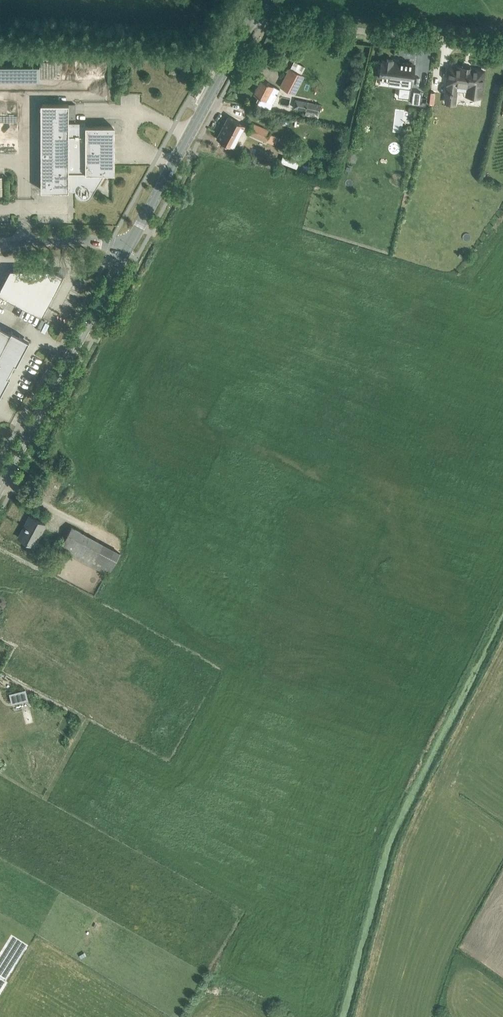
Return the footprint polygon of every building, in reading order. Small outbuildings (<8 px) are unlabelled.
[(400,77),(399,88),(409,90),(408,98),(409,98),(412,82),(414,64),(393,62),(393,60),(382,58),(379,78),(389,79),(390,76),(400,77)] [(35,65),(0,65),(0,79),(35,79),(35,65)] [(447,94),(456,95),(457,85),(468,86),(467,94),(481,96),(484,71),(449,66),(447,84),(448,84),(447,94)] [(290,68),(280,87),(294,94),(304,75),(290,68)] [(261,79),(253,93),(259,96),(256,101),(255,104),(270,108),(277,95),(280,89),(273,85),(270,83),(261,79)] [(495,83),(493,91),(499,93),(501,85),(495,83)] [(420,97),(413,96),(412,103),(420,104),(422,92),(421,92),(420,97)] [(305,109),(305,114),(319,115),(320,100),(294,98),(294,108),(305,109)] [(68,118),(68,104),(43,104),(43,190),(68,190),(68,188),(75,188),(75,190),(75,191),(75,192),(75,193),(76,194),(76,195),(77,196),(78,197),(79,198),(80,199),(82,199),(83,200),(84,200),(86,200),(88,199),(90,199),(90,198),(91,198),(104,173),(112,173),(112,126),(85,126),(85,122),(68,122),(68,118)] [(216,138),(233,147),(245,125),(228,116),(216,138)] [(248,132),(266,140),(270,130),(252,123),(248,132)] [(58,312),(67,317),(93,269),(75,260),(45,317),(53,321),(58,312)] [(0,288),(0,294),(41,316),(51,298),(63,275),(53,269),(10,269),(0,288)] [(14,363),(16,364),(29,340),(11,330),(10,332),(0,327),(0,394),(9,376),(8,375),(14,363)] [(20,538),(29,543),(34,546),(46,524),(30,516),(25,525),(27,526),(20,538)] [(71,527),(60,548),(91,564),(97,553),(77,542),(82,533),(71,527)] [(25,691),(10,695),(12,702),(27,698),(25,691)]
